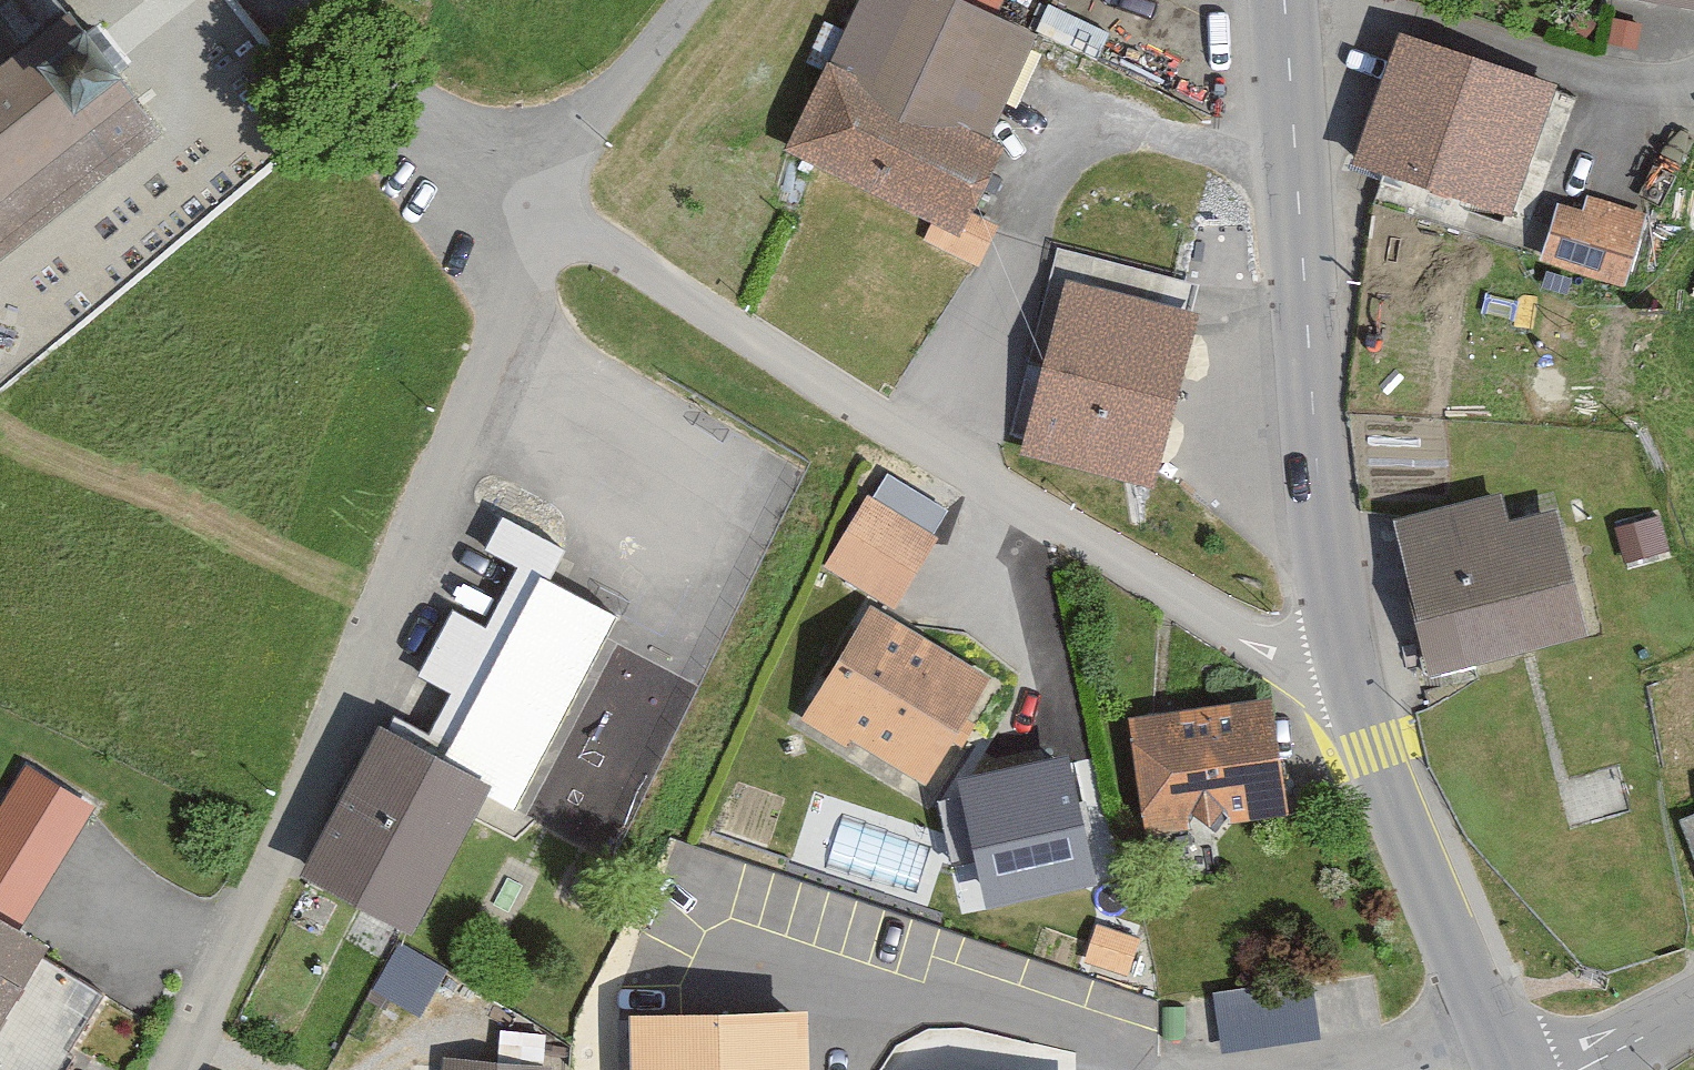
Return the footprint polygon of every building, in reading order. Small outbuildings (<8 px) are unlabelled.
[(34,0),(7,0),(0,6),(0,258),(153,130),(34,0)] [(986,0),(848,0),(780,148),(963,233),(1003,148),(988,141),(1041,25),(1003,8),(986,0)] [(1550,84),(1406,37),(1366,160),(1510,207),(1550,84)] [(1539,169),(1523,231),(1604,252),(1620,190),(1539,169)] [(1015,450),(1154,483),(1195,311),(1057,278),(1015,450)] [(1504,489),(1396,514),(1431,666),(1587,630),(1558,503),(1509,514),(1504,489)] [(935,535),(867,496),(827,564),(895,604),(935,535)] [(541,567),(448,749),(494,773),(484,794),(516,810),(620,607),(541,567)] [(995,674),(870,598),(798,717),(845,745),(851,735),(929,783),(995,674)] [(1272,692),(1124,713),(1141,832),(1289,811),(1272,692)] [(448,749),(377,716),(302,867),(417,924),(484,794),(494,773),(448,749)] [(25,759),(0,798),(0,912),(20,924),(95,802),(25,759)] [(1069,761),(958,786),(985,906),(1097,881),(1069,761)] [(48,942),(20,924),(0,912),(0,1021),(48,942)] [(1215,981),(1220,1037),(1319,1028),(1314,972),(1215,981)] [(627,1005),(629,1069),(808,1069),(805,998),(627,1005)] [(463,1069),(552,1069),(553,1065),(465,1056),(463,1069)]
